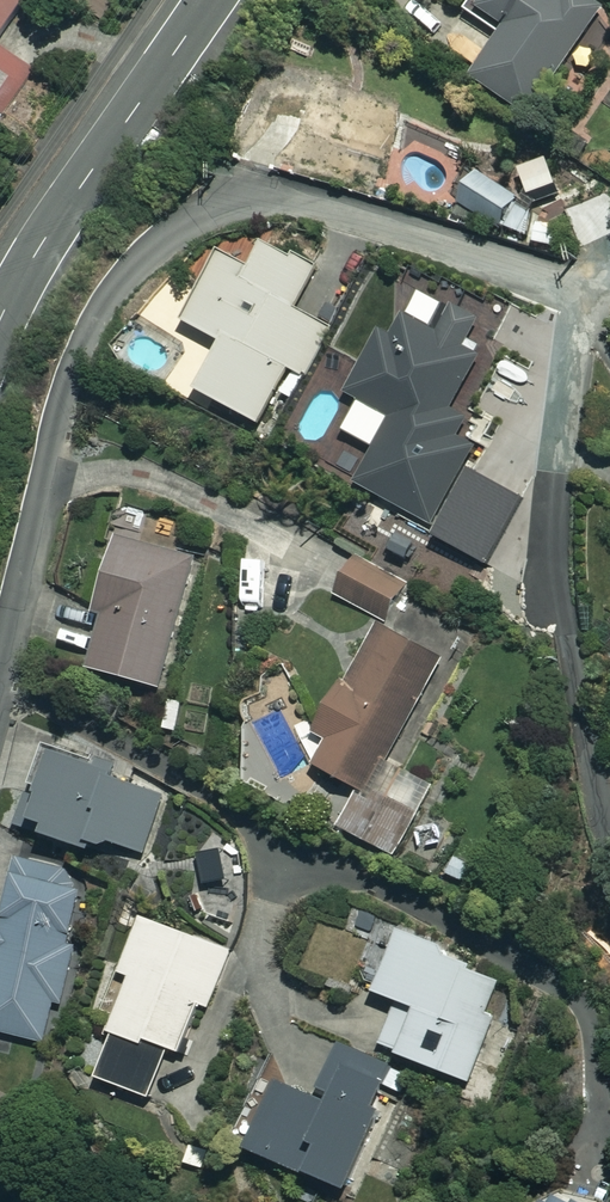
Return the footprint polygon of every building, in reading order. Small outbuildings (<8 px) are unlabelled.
[(25,0),(0,0),(0,35),(25,0)] [(478,10),(506,27),(478,71),(536,108),(597,11),(580,0),(484,0),(478,10)] [(27,65),(0,46),(0,104),(27,65)] [(562,192),(549,159),(521,170),(534,203),(562,192)] [(521,198),(478,171),(459,201),(502,228),(521,198)] [(327,254),(274,225),(249,271),(220,256),(185,320),(224,341),(197,389),(264,425),(295,370),(301,373),(326,327),(296,310),(327,254)] [(479,356),(474,353),(489,326),(425,290),(398,338),(382,329),(347,391),(392,417),(355,481),(430,524),(475,447),(456,437),(467,419),(449,409),(479,356)] [(517,516),(476,494),(455,532),(496,554),(517,516)] [(198,558),(117,537),(97,612),(106,615),(92,669),(163,688),(198,558)] [(404,584),(355,557),(337,590),(386,617),(404,584)] [(384,751),(439,653),(383,620),(320,730),(332,736),(317,763),(362,789),(384,751)] [(362,789),(342,825),(430,876),(456,830),(423,811),(439,783),(384,751),(362,789)] [(171,797),(55,753),(31,816),(49,823),(45,832),(92,850),(95,841),(107,845),(109,840),(148,855),(171,797)] [(85,885),(67,881),(70,870),(19,858),(0,937),(0,1032),(53,1045),(76,946),(71,944),(85,885)] [(170,1047),(183,1051),(199,1004),(210,1008),(231,949),(143,918),(124,973),(133,976),(98,1078),(152,1097),(170,1047)] [(469,1078),(498,1019),(486,1013),(501,981),(401,932),(374,987),(399,999),(379,1040),(442,1071),(444,1065),(469,1078)] [(278,1079),(250,1148),(344,1186),(392,1068),(337,1046),(317,1096),(278,1079)] [(549,1201),(573,1201),(555,1192),(549,1201)]
